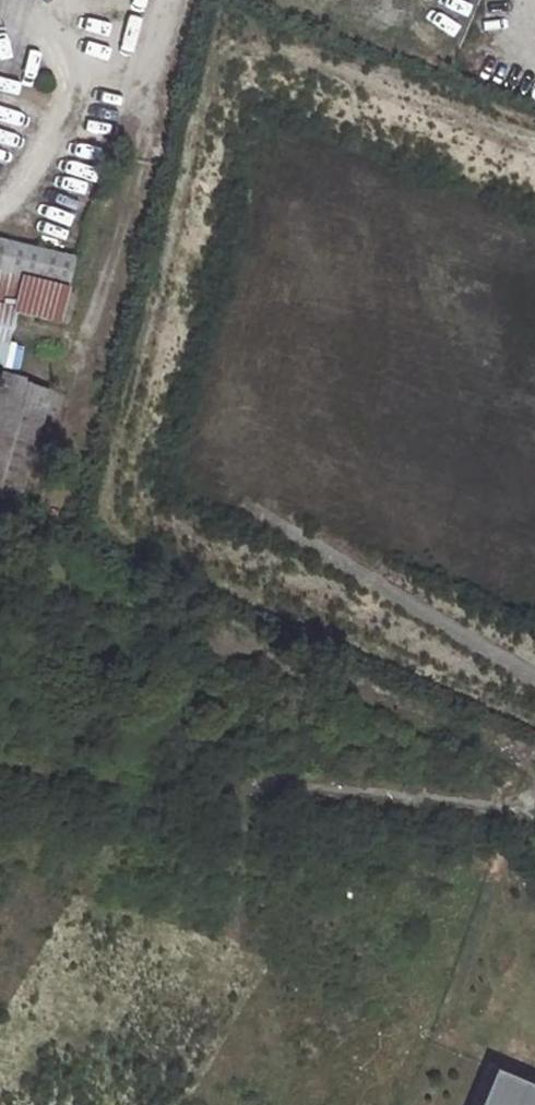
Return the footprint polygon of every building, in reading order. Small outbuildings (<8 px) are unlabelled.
[(0,242),(0,346),(3,347),(10,315),(56,326),(65,288),(72,259),(0,242)] [(47,394),(0,378),(0,502),(13,507),(47,394)] [(477,1104),(534,1104),(534,1085),(493,1067),(477,1104)]
